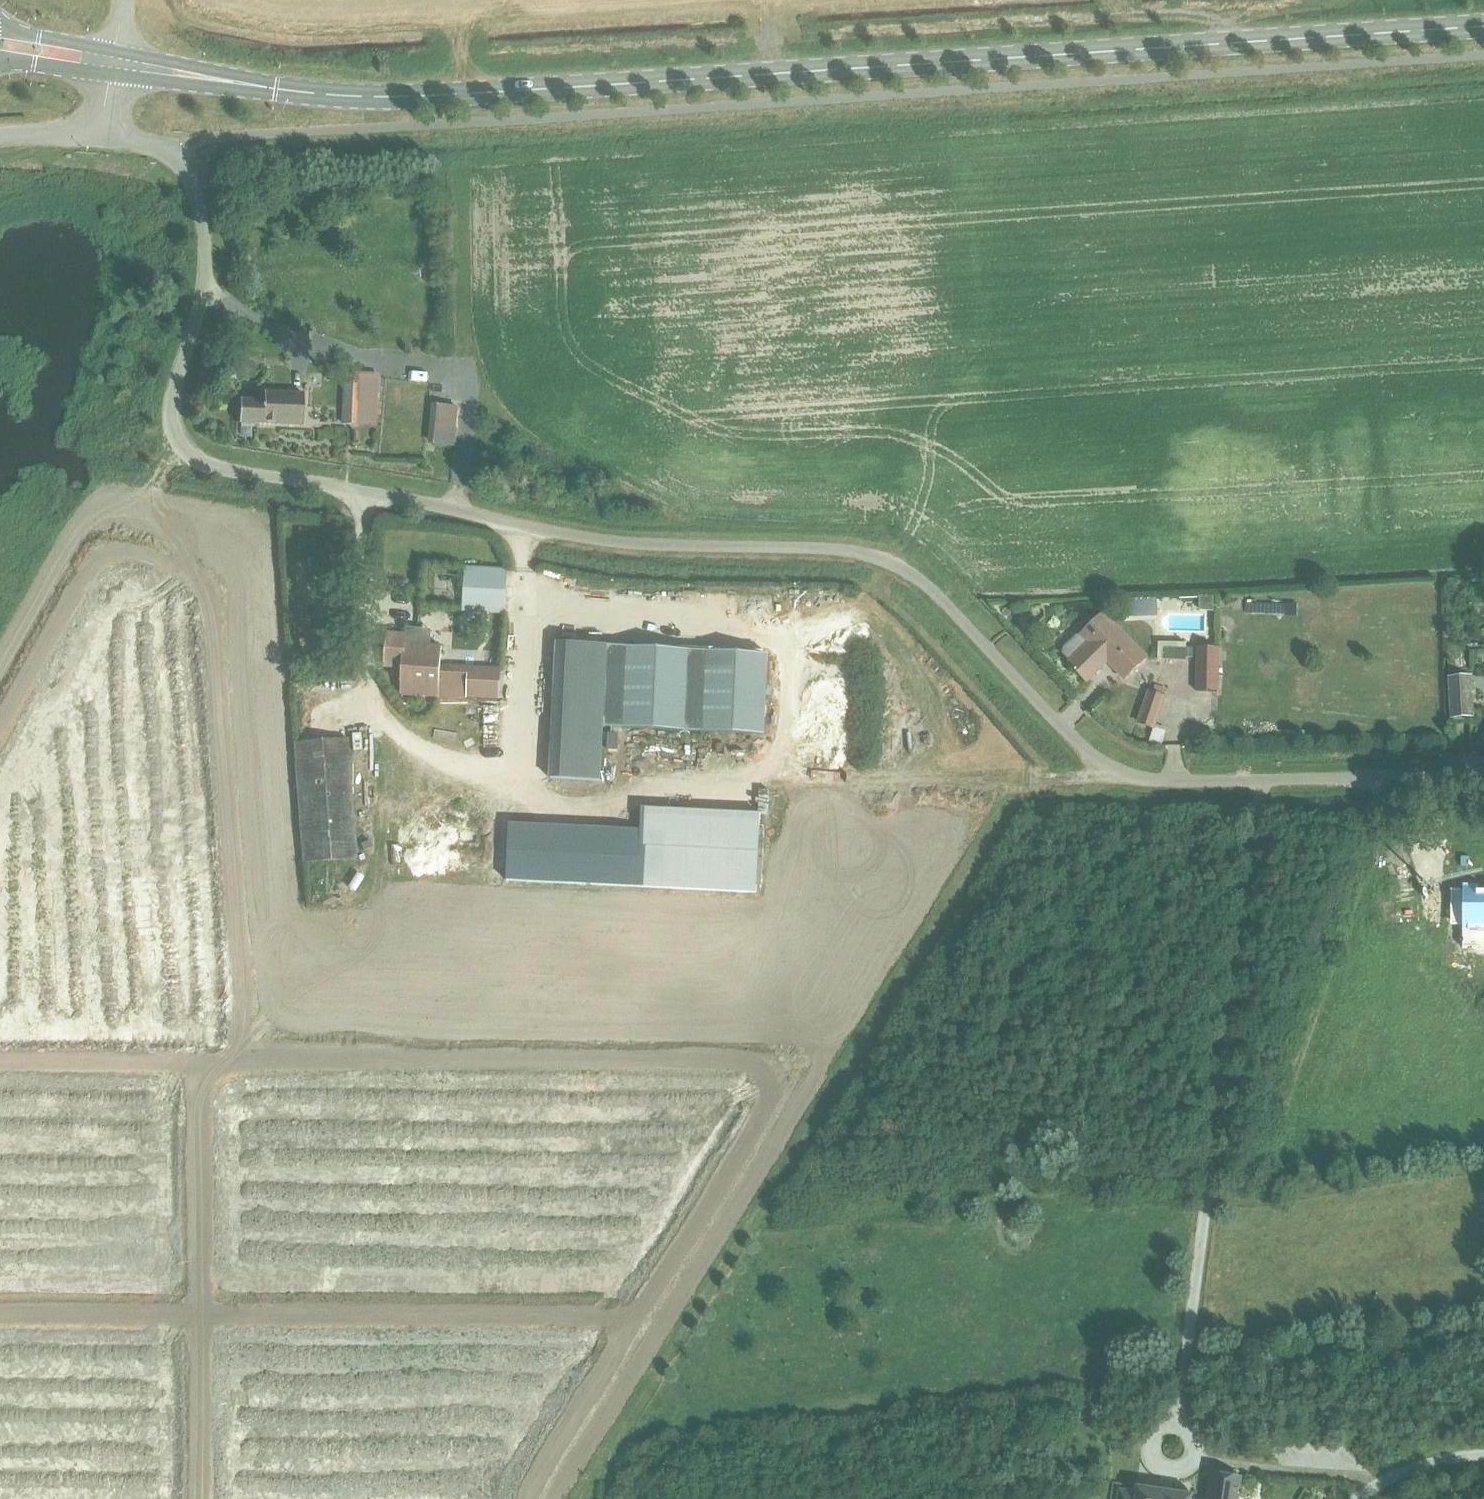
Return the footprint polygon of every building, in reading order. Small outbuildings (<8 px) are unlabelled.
[(296,222),(284,226),(288,241),(301,237),(296,222)] [(226,369),(225,375),(228,380),(234,381),(239,377),(240,372),(236,367),(231,366),(226,369)] [(356,424),(357,374),(344,374),(342,423),(356,424)] [(238,424),(302,426),(303,394),(263,393),(263,401),(239,400),(238,424)] [(458,409),(438,407),(434,444),(454,446),(458,409)] [(505,614),(508,570),(465,568),(462,611),(505,614)] [(1214,596),(1200,595),(1200,609),(1214,609),(1214,596)] [(1128,601),(1128,618),(1157,617),(1156,599),(1128,601)] [(1124,679),(1146,659),(1102,614),(1081,635),(1077,636),(1063,649),(1062,657),(1086,682),(1107,662),(1124,679)] [(386,634),(385,666),(402,667),(401,695),(438,697),(467,698),(499,699),(500,668),(439,665),(440,646),(405,644),(405,635),(386,634)] [(607,645),(556,642),(549,779),(600,781),(603,725),(607,645)] [(1187,644),(1158,643),(1158,661),(1187,662),(1187,644)] [(768,657),(607,645),(603,725),(763,735),(768,657)] [(1217,647),(1195,647),(1195,691),(1217,691),(1217,647)] [(1448,670),(1451,718),(1473,717),(1470,669),(1448,670)] [(1155,686),(1152,694),(1164,697),(1167,690),(1155,686)] [(1152,694),(1149,692),(1138,723),(1154,728),(1164,697),(1152,694)] [(781,703),(781,716),(813,714),(812,701),(781,703)] [(1155,726),(1149,742),(1161,746),(1167,730),(1155,726)] [(1214,729),(1200,729),(1201,739),(1214,739),(1214,729)] [(294,743),(303,863),(355,859),(346,739),(294,743)] [(1451,890),(1450,919),(1462,919),(1462,926),(1462,948),(1476,948),(1483,948),(1483,891),(1478,891),(1478,885),(1463,885),(1463,890),(1451,890)] [(1240,1478),(1212,1473),(1208,1498),(1237,1498),(1240,1478)] [(1192,1495),(1137,1486),(1136,1492),(1118,1489),(1117,1498),(1192,1498),(1192,1495)]
